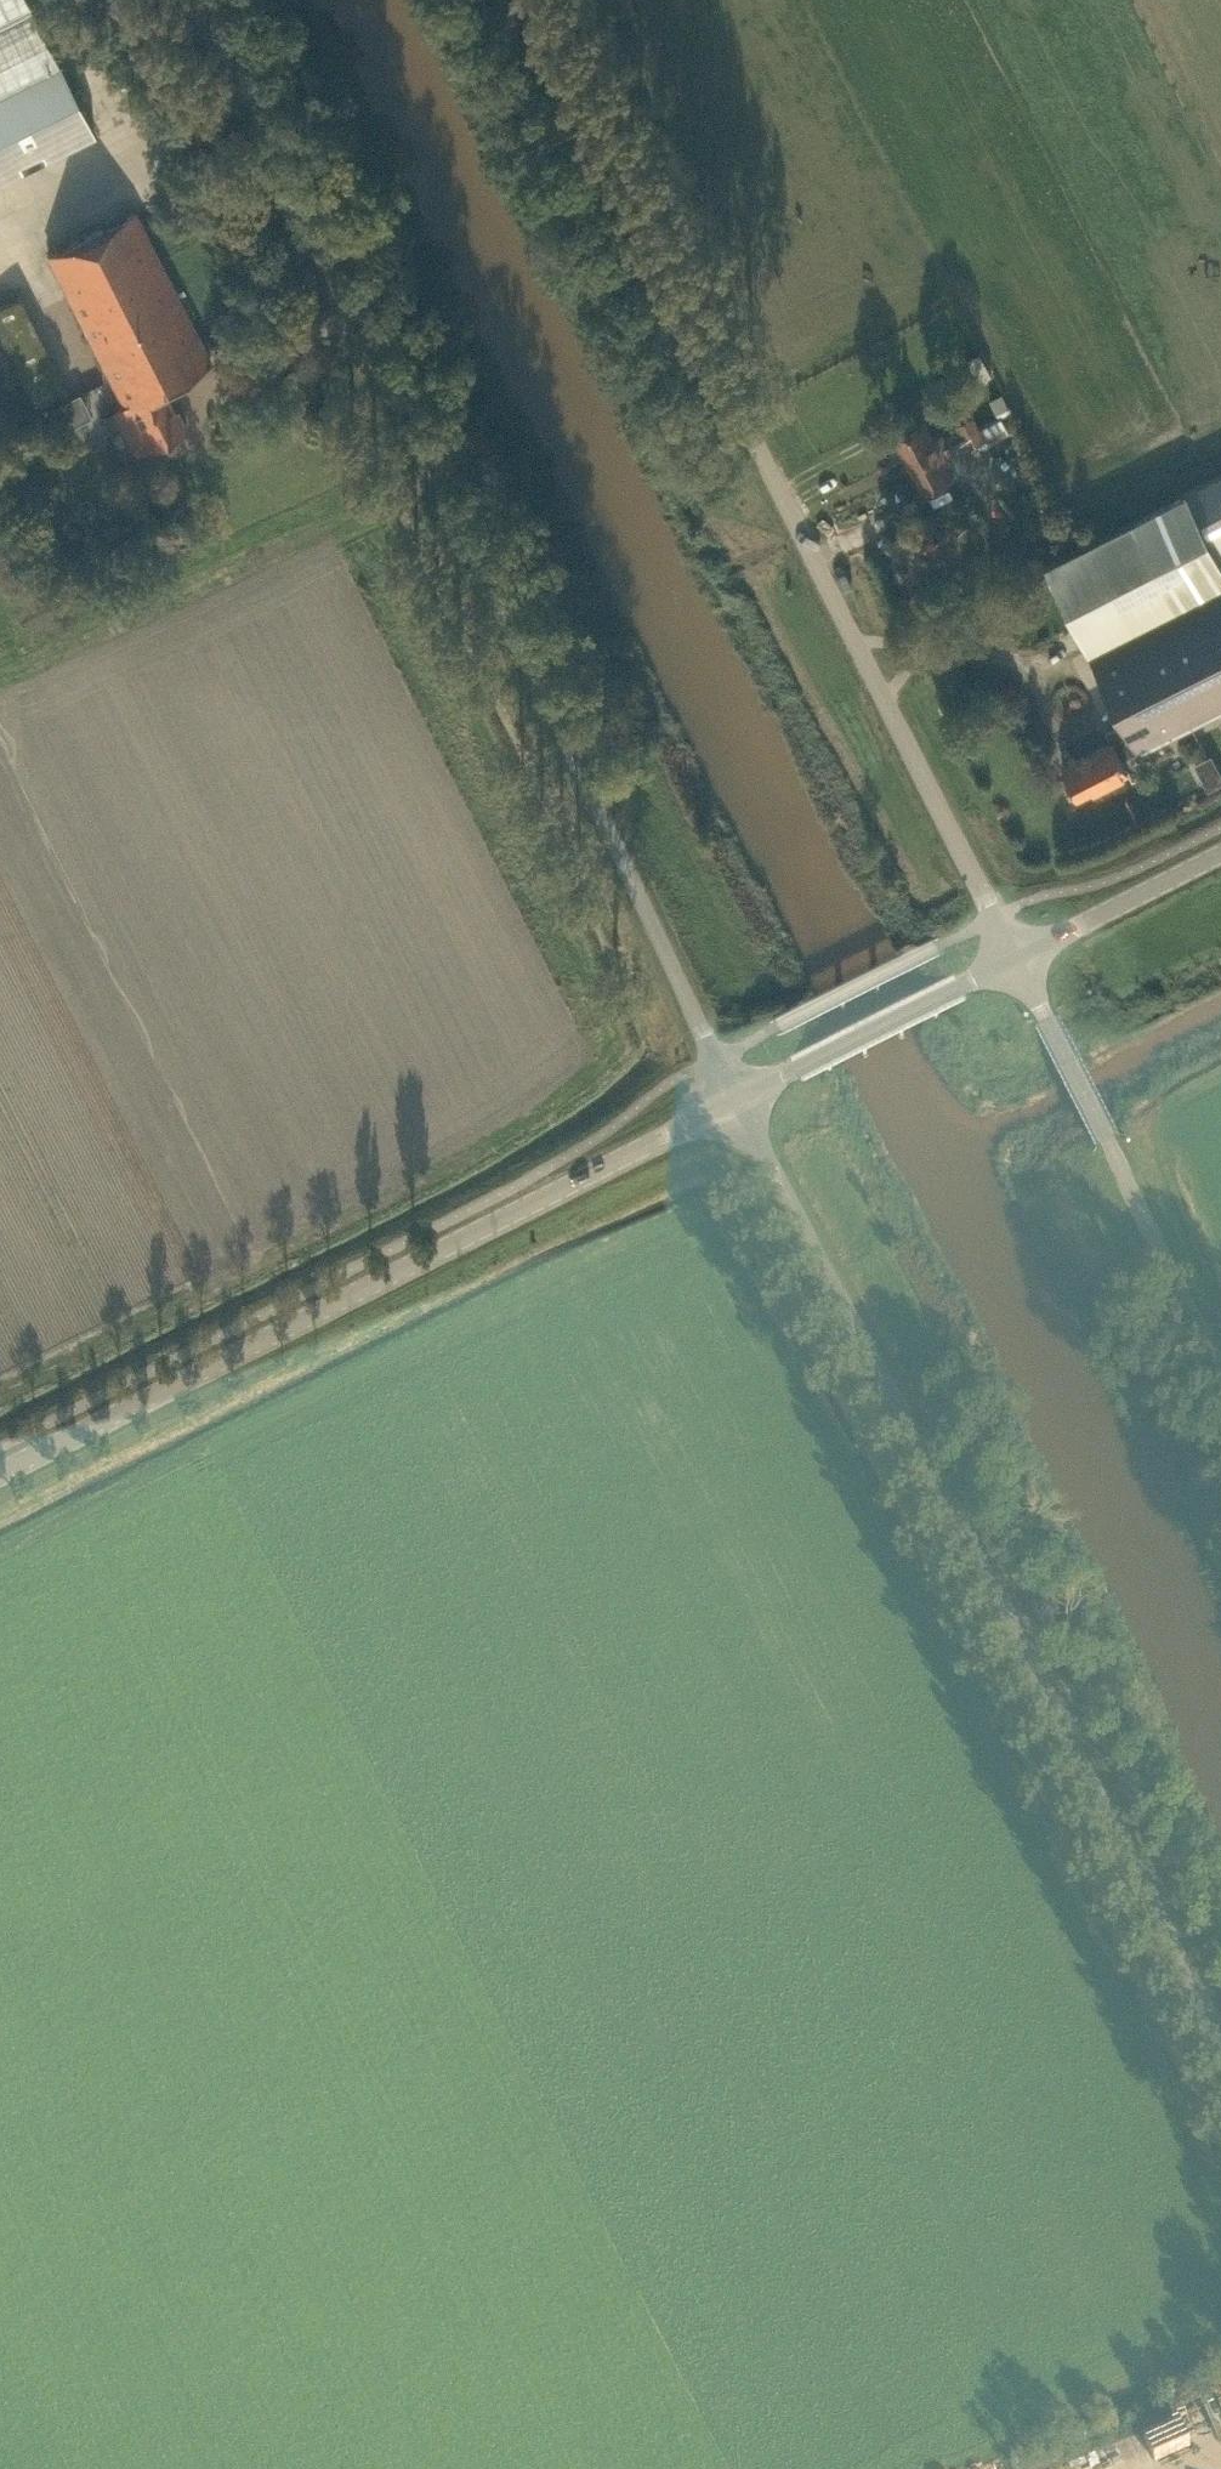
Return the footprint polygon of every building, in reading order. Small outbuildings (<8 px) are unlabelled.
[(92,133),(24,0),(0,0),(0,180),(92,133)] [(170,412),(159,390),(158,387),(207,362),(133,213),(46,256),(121,408),(113,412),(134,453),(147,446),(148,447),(184,430),(174,410),(170,412)] [(977,351),(966,357),(979,379),(990,373),(977,351)] [(922,402),(927,412),(978,386),(973,377),(922,402)] [(90,416),(78,392),(48,408),(60,432),(90,416)] [(999,417),(1003,415),(1002,412),(1007,408),(999,392),(987,398),(997,418),(999,417)] [(973,416),(955,425),(961,436),(961,437),(979,428),(973,416)] [(997,418),(979,428),(985,440),(986,442),(1006,432),(999,418),(997,418)] [(894,437),(907,464),(945,444),(940,434),(932,437),(923,420),(894,437)] [(979,428),(961,437),(967,447),(967,448),(985,440),(979,428)] [(945,444),(907,464),(921,491),(951,475),(967,467),(959,451),(967,447),(961,437),(961,436),(945,444)] [(1219,557),(1220,556),(1220,472),(1184,491),(1219,557)] [(1219,557),(1184,491),(1042,563),(1086,650),(1220,582),(1220,562),(1219,557)] [(1059,766),(1074,795),(1125,770),(1120,758),(1134,751),(1135,753),(1220,709),(1220,590),(1090,657),(1120,723),(1106,730),(1111,742),(1059,766)]
